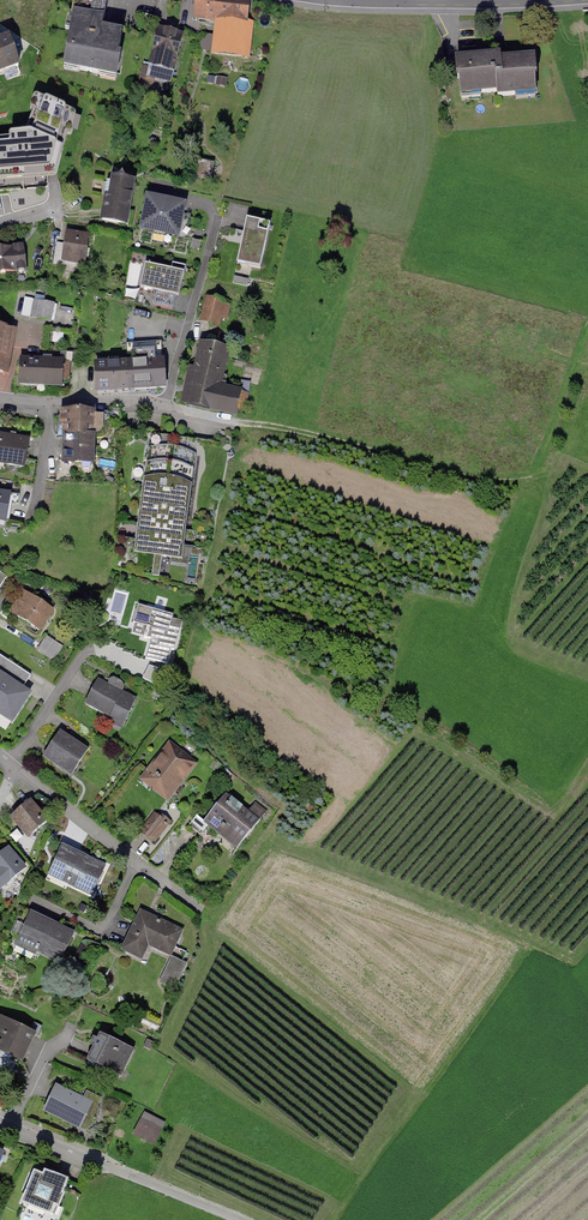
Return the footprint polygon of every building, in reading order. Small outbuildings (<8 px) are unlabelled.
[(194,17),(219,20),(215,52),(243,56),(250,0),(196,0),(194,17)] [(74,15),(64,64),(78,66),(77,70),(128,79),(143,34),(120,27),(117,35),(101,32),(106,7),(74,1),(71,14),(74,15)] [(171,82),(183,36),(157,30),(149,64),(144,63),(136,91),(149,95),(153,80),(146,78),(147,74),(171,82)] [(0,44),(0,73),(18,66),(9,41),(0,44)] [(497,94),(498,100),(537,97),(533,62),(496,65),(495,60),(461,63),(464,97),(497,94)] [(227,79),(206,75),(205,82),(225,86),(227,79)] [(56,176),(73,113),(39,98),(24,138),(0,140),(0,180),(56,176)] [(213,164),(198,161),(196,170),(198,176),(206,178),(211,172),(213,164)] [(125,223),(132,182),(113,178),(112,182),(107,181),(105,194),(107,195),(102,219),(125,223)] [(182,207),(149,200),(143,228),(176,236),(178,228),(186,230),(190,216),(181,214),(182,207)] [(260,268),(270,226),(247,220),(237,263),(260,268)] [(88,237),(67,234),(63,260),(84,263),(88,237)] [(201,241),(192,240),(190,249),(199,250),(201,241)] [(0,248),(0,273),(25,270),(23,246),(0,248)] [(171,270),(145,265),(140,288),(157,292),(154,305),(171,309),(175,296),(179,297),(186,266),(172,263),(171,270)] [(217,324),(223,304),(208,300),(203,320),(217,324)] [(53,304),(34,301),(31,317),(50,320),(53,304)] [(0,328),(0,372),(7,373),(14,330),(0,328)] [(201,344),(195,369),(223,376),(230,343),(210,338),(208,346),(201,344)] [(129,389),(165,387),(163,343),(127,345),(128,364),(129,389)] [(21,360),(19,384),(62,386),(62,381),(68,381),(70,363),(21,360)] [(97,390),(129,389),(128,364),(95,365),(97,390)] [(195,369),(187,404),(235,414),(236,408),(245,410),(248,394),(220,388),(223,376),(195,369)] [(94,417),(94,412),(61,412),(61,426),(64,426),(64,461),(92,462),(93,438),(96,438),(103,437),(109,432),(110,425),(108,417),(94,417)] [(24,466),(29,439),(0,434),(0,462),(24,466)] [(162,556),(182,558),(199,442),(151,435),(135,552),(155,555),(153,575),(159,576),(162,556)] [(0,492),(0,516),(6,517),(9,504),(17,503),(19,495),(0,492)] [(57,610),(25,592),(11,615),(43,634),(57,610)] [(144,660),(168,666),(172,652),(177,653),(185,621),(174,618),(175,614),(137,605),(130,633),(141,636),(140,641),(148,643),(144,660)] [(57,660),(65,646),(46,635),(38,649),(57,660)] [(12,721),(30,693),(22,688),(30,675),(0,655),(0,714),(12,721)] [(139,699),(98,680),(86,705),(126,724),(139,699)] [(90,748),(61,732),(46,759),(74,775),(90,748)] [(170,745),(143,778),(167,797),(194,764),(170,745)] [(260,821),(226,793),(204,821),(197,815),(185,830),(197,839),(208,825),(218,833),(222,828),(242,843),(260,821)] [(47,821),(30,801),(11,817),(28,837),(47,821)] [(154,816),(142,830),(154,840),(166,825),(154,816)] [(107,864),(62,845),(50,875),(94,893),(107,864)] [(24,868),(7,849),(0,855),(0,889),(24,868)] [(185,929),(141,910),(122,952),(144,962),(150,948),(172,957),(185,929)] [(74,932),(31,913),(17,944),(60,963),(74,932)] [(0,1016),(0,1051),(22,1061),(35,1032),(0,1016)] [(135,1050),(99,1033),(87,1060),(123,1077),(135,1050)] [(94,1101),(58,1086),(45,1115),(81,1130),(94,1101)] [(159,1131),(141,1122),(135,1134),(153,1143),(159,1131)] [(67,1182),(35,1169),(20,1208),(49,1219),(52,1219),(67,1182)]
